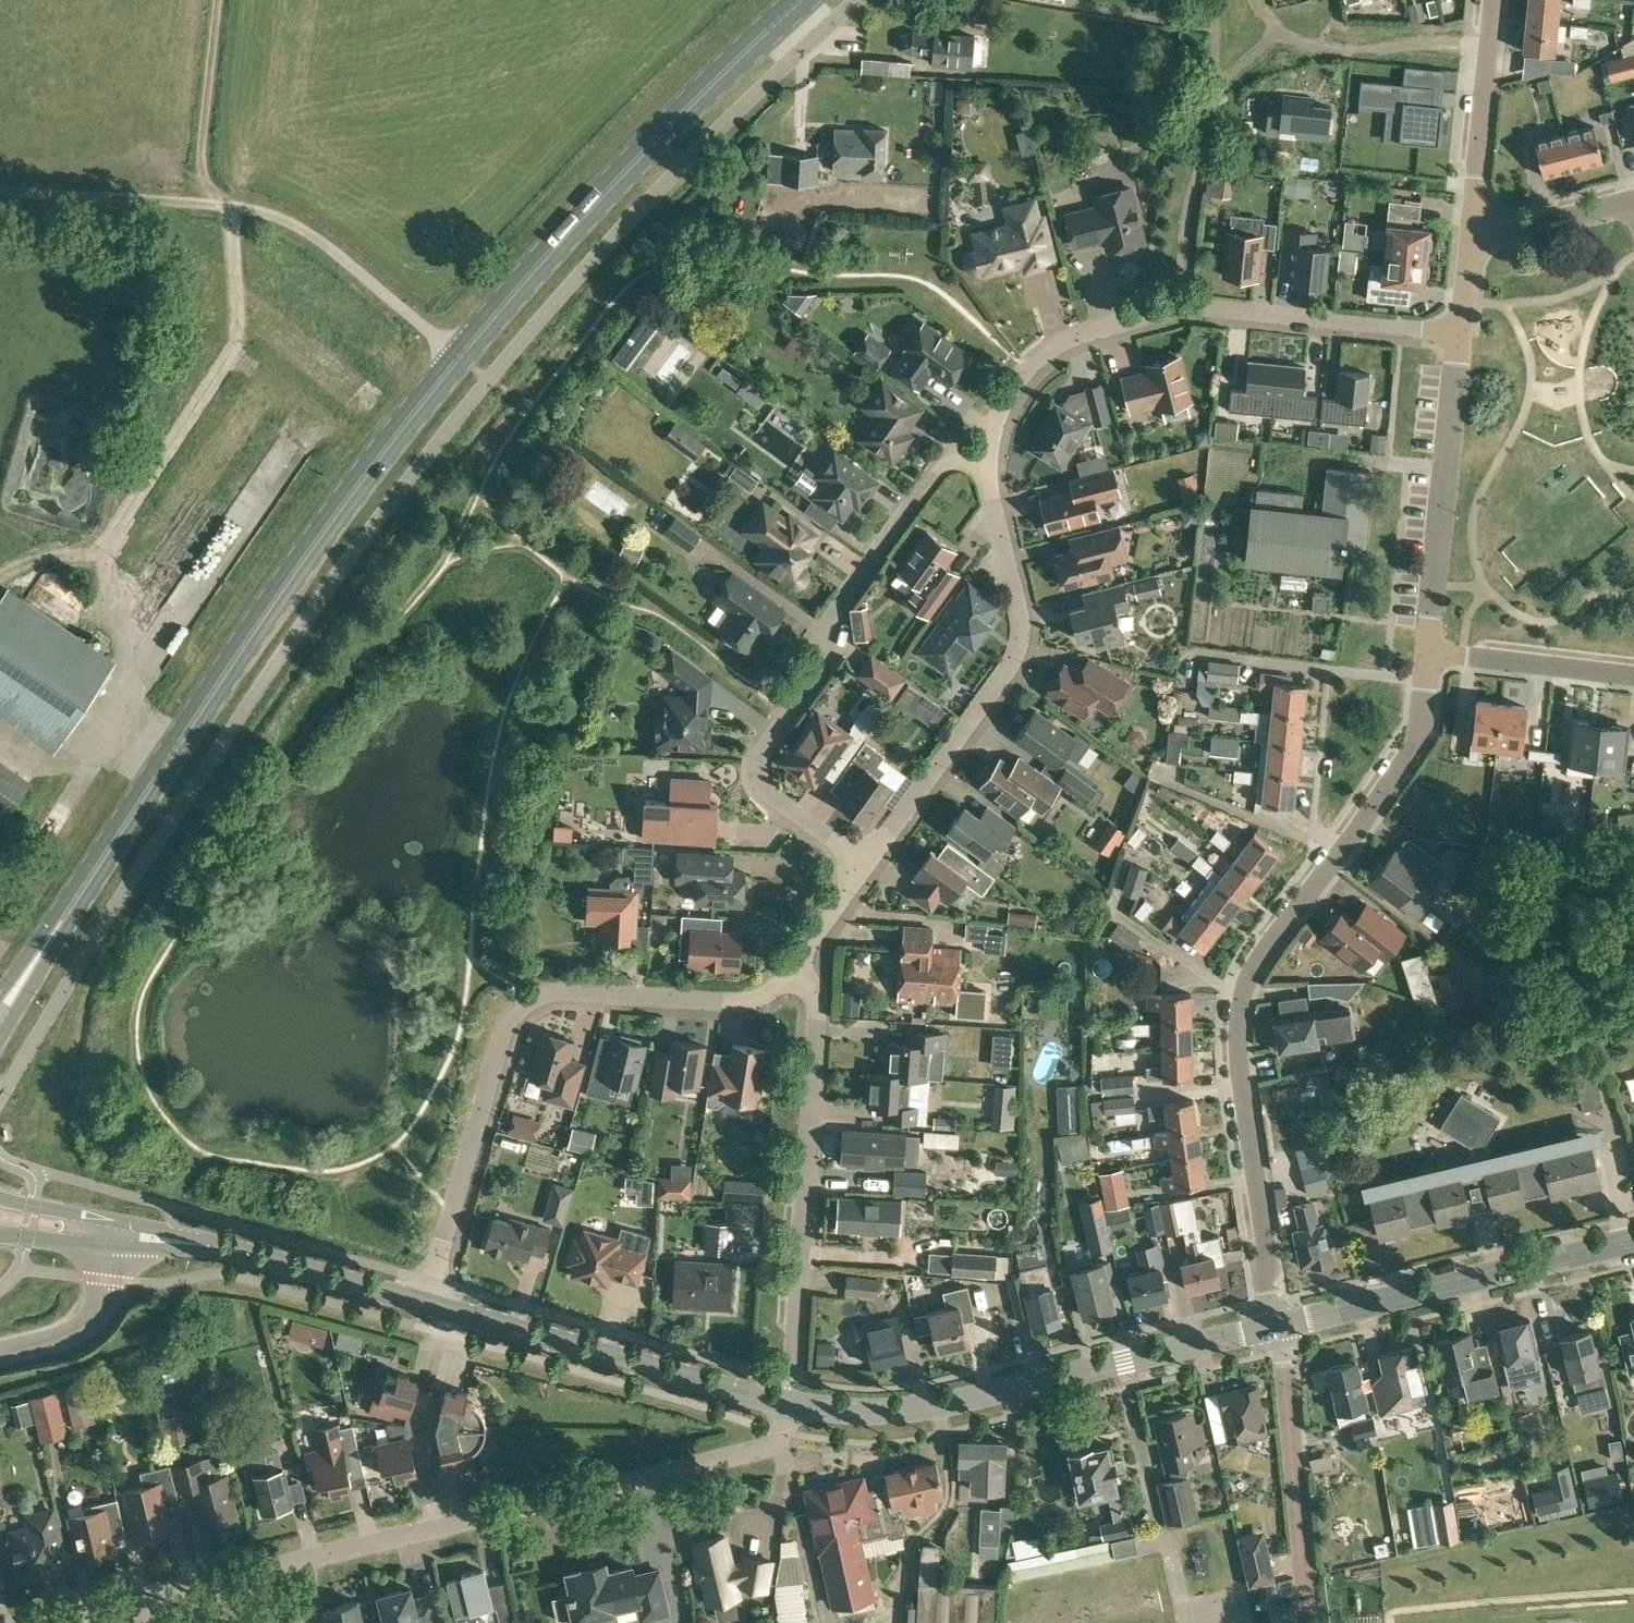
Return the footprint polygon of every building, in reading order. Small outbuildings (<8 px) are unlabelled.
[(1559,0),(1529,0),(1527,19),(1557,22),(1559,0)] [(1554,53),(1557,22),(1527,19),(1524,50),(1554,53)] [(1587,37),(1588,26),(1571,24),(1570,35),(1587,37)] [(971,66),(974,35),(913,30),(902,34),(901,48),(911,53),(934,55),(933,64),(971,66)] [(1630,54),(1606,60),(1611,79),(1633,73),(1633,68),(1630,54)] [(910,76),(911,61),(862,57),(861,72),(910,76)] [(1574,73),(1575,59),(1553,57),(1552,70),(1574,73)] [(1540,91),(1553,87),(1551,78),(1538,81),(1540,91)] [(1398,140),(1437,144),(1442,105),(1433,104),(1435,87),(1361,79),(1358,105),(1402,110),(1398,140)] [(1269,104),(1266,132),(1280,134),(1280,127),(1297,129),(1297,135),(1328,139),(1332,107),(1313,106),(1314,99),(1283,96),(1282,105),(1269,104)] [(1615,120),(1612,110),(1599,113),(1602,123),(1615,120)] [(1564,133),(1573,168),(1602,160),(1593,125),(1564,133)] [(882,174),(884,128),(864,127),(864,130),(835,128),(833,169),(863,171),(863,173),(882,174)] [(1573,168),(1564,133),(1534,140),(1543,175),(1573,168)] [(818,184),(819,155),(769,153),(768,181),(780,182),(818,184)] [(1208,169),(1205,188),(1216,190),(1219,170),(1208,169)] [(1313,178),(1287,175),(1285,194),(1311,197),(1313,178)] [(1143,239),(1129,187),(1094,196),(1096,207),(1066,214),(1074,245),(1104,237),(1107,248),(1143,239)] [(1037,218),(1032,197),(1005,204),(1010,225),(975,234),(978,249),(974,250),(972,251),(970,253),(968,254),(967,256),(966,258),(966,259),(966,261),(966,262),(966,263),(966,265),(967,266),(968,267),(969,269),(970,270),(972,271),(974,272),(977,272),(978,272),(984,271),(984,274),(1024,263),(1026,269),(1053,262),(1042,217),(1037,218)] [(1419,216),(1420,203),(1389,200),(1387,224),(1384,252),(1426,256),(1427,251),(1431,247),(1432,239),(1428,234),(1429,228),(1402,225),(1403,215),(1419,216)] [(1274,248),(1276,223),(1261,221),(1259,235),(1229,231),(1225,275),(1255,278),(1259,246),(1274,248)] [(1323,285),(1327,248),(1313,246),(1314,232),(1285,229),(1281,265),(1295,266),(1294,282),(1323,285)] [(1425,262),(1426,256),(1384,252),(1383,264),(1370,263),(1367,299),(1409,303),(1411,283),(1423,284),(1424,279),(1428,275),(1429,267),(1425,262)] [(1347,277),(1344,290),(1363,294),(1366,281),(1347,277)] [(664,321),(649,309),(614,356),(629,367),(664,321)] [(949,383),(969,356),(923,323),(904,350),(906,351),(893,369),(914,384),(924,370),(930,369),(949,383)] [(876,369),(891,348),(867,331),(852,353),(876,369)] [(1189,401),(1177,356),(1148,364),(1151,375),(1140,377),(1139,374),(1122,378),(1130,410),(1157,403),(1159,408),(1189,401)] [(1272,414),(1277,364),(1249,361),(1246,389),(1231,388),(1229,410),(1272,414)] [(1277,364),(1272,414),(1316,419),(1318,397),(1303,395),(1306,367),(1277,364)] [(1341,370),(1338,399),(1323,397),(1321,419),(1365,424),(1370,373),(1341,370)] [(757,405),(767,392),(747,377),(737,390),(757,405)] [(892,462),(911,435),(905,430),(921,408),(882,379),(862,406),(875,415),(859,438),(892,462)] [(1109,420),(1100,384),(1085,388),(1090,409),(1078,412),(1075,417),(1056,405),(1031,447),(1060,465),(1085,423),(1093,421),(1094,424),(1109,420)] [(1237,437),(1239,417),(1217,414),(1215,435),(1237,437)] [(1308,442),(1318,443),(1320,430),(1309,429),(1308,442)] [(1330,431),(1320,430),(1318,443),(1329,444),(1330,431)] [(811,494),(810,495),(812,497),(838,515),(841,518),(853,503),(859,508),(878,481),(834,449),(818,471),(825,475),(811,494)] [(1049,530),(1098,518),(1093,501),(1119,494),(1112,467),(1070,478),(1074,490),(1041,499),(1049,530)] [(1364,553),(1373,472),(1329,467),(1325,501),(1315,500),(1314,511),(1302,510),(1304,493),(1258,488),(1256,505),(1253,504),(1247,559),(1340,570),(1343,551),(1364,553)] [(1194,501),(1206,498),(1200,472),(1187,475),(1194,501)] [(785,519),(763,503),(744,531),(765,546),(756,559),(789,584),(791,585),(793,585),(795,586),(797,586),(799,585),(801,584),(802,583),(804,582),(805,581),(806,580),(806,578),(807,576),(807,575),(807,573),(806,571),(806,570),(805,568),(804,567),(803,566),(800,564),(809,551),(806,548),(817,534),(789,514),(785,519)] [(1180,511),(1184,526),(1199,522),(1195,507),(1180,511)] [(688,550),(701,533),(676,515),(663,532),(688,550)] [(1057,561),(1056,563),(1057,571),(1060,572),(1063,585),(1112,572),(1109,560),(1126,556),(1118,524),(1089,532),(1070,536),(1074,550),(1056,555),(1057,561)] [(927,531),(899,570),(918,584),(906,600),(926,615),(942,593),(954,577),(942,568),(954,551),(927,531)] [(644,550),(626,540),(617,557),(635,566),(644,550)] [(766,636),(784,610),(732,573),(714,598),(732,611),(719,629),(748,651),(761,633),(766,636)] [(1137,597),(1161,592),(1158,576),(1134,581),(1137,597)] [(1124,640),(1116,612),(1129,608),(1122,581),(1090,589),(1094,603),(1070,609),(1078,639),(1093,635),(1097,647),(1124,640)] [(998,604),(969,582),(956,599),(953,597),(937,619),(940,621),(919,651),(948,672),(970,643),(973,645),(989,623),(986,621),(998,604)] [(113,665),(6,592),(0,601),(0,706),(58,746),(113,665)] [(1336,648),(1323,646),(1321,655),(1334,657),(1336,648)] [(708,699),(709,678),(672,652),(661,667),(687,687),(687,698),(666,697),(665,717),(657,717),(656,744),(703,747),(706,698),(708,699)] [(890,700),(906,678),(871,652),(855,674),(890,700)] [(1064,663),(1047,692),(1084,714),(1092,701),(1110,712),(1128,682),(1098,664),(1088,657),(1078,672),(1064,663)] [(1238,683),(1239,663),(1209,660),(1207,679),(1238,683)] [(1302,714),(1306,683),(1276,680),(1276,674),(1260,672),(1259,686),(1275,688),(1272,711),(1302,714)] [(1495,743),(1500,701),(1476,698),(1472,728),(1471,728),(1468,756),(1477,757),(1479,741),(1495,743)] [(1500,701),(1495,743),(1520,746),(1525,704),(1500,701)] [(878,703),(863,723),(876,733),(892,713),(878,703)] [(1241,707),(1210,704),(1208,716),(1258,722),(1260,711),(1241,709),(1242,707),(1241,706),(1241,707)] [(1035,710),(1016,736),(1055,764),(1064,752),(1077,761),(1091,742),(1076,731),(1072,736),(1035,710)] [(1299,744),(1302,714),(1272,711),(1269,741),(1299,744)] [(847,734),(819,713),(784,761),(813,782),(830,759),(842,767),(863,739),(850,729),(847,734)] [(1566,758),(1594,761),(1598,724),(1570,720),(1566,758)] [(1598,724),(1594,761),(1623,764),(1627,727),(1598,724)] [(1237,755),(1237,750),(1239,737),(1212,735),(1210,752),(1237,755)] [(1299,744),(1269,741),(1264,740),(1260,771),(1296,775),(1299,744)] [(865,820),(891,784),(879,776),(885,769),(877,764),(884,754),(865,741),(845,769),(857,778),(840,802),(865,820)] [(1527,755),(1543,757),(1544,748),(1529,746),(1527,755)] [(1544,748),(1543,757),(1559,759),(1560,750),(1544,748)] [(1000,758),(982,783),(1004,799),(1001,802),(1018,814),(1028,800),(1042,810),(1061,784),(1034,765),(1020,755),(1012,767),(1000,758)] [(30,784),(0,764),(0,826),(30,784)] [(1085,801),(1095,787),(1067,766),(1057,781),(1085,801)] [(1235,767),(1233,780),(1252,782),(1253,769),(1235,767)] [(1293,805),(1296,775),(1260,771),(1257,802),(1293,805)] [(709,803),(710,780),(671,778),(671,781),(667,785),(666,800),(645,799),(643,837),(715,842),(717,803),(709,803)] [(985,820),(965,806),(948,829),(983,855),(992,842),(1000,847),(1015,826),(992,810),(985,820)] [(1540,828),(1551,829),(1553,813),(1542,811),(1540,828)] [(1620,828),(1633,826),(1633,812),(1618,815),(1620,828)] [(1584,816),(1569,815),(1567,831),(1582,833),(1584,816)] [(572,841),(573,826),(554,824),(553,840),(572,841)] [(1136,846),(1147,832),(1139,826),(1129,839),(1136,846)] [(1224,848),(1231,839),(1218,829),(1211,838),(1224,848)] [(1260,877),(1279,852),(1254,833),(1235,857),(1260,877)] [(1206,875),(1214,864),(1179,837),(1171,847),(1191,863),(1206,875)] [(931,907),(940,896),(949,902),(964,881),(982,894),(995,876),(947,841),(937,856),(932,852),(913,876),(921,882),(912,894),(929,907),(931,907)] [(652,882),(654,847),(623,845),(622,859),(635,860),(634,879),(629,879),(630,876),(617,876),(611,881),(611,888),(588,887),(586,918),(604,919),(603,939),(622,940),(622,935),(635,935),(637,891),(644,892),(644,882),(652,882)] [(1380,861),(1369,875),(1373,878),(1370,882),(1398,903),(1417,917),(1436,893),(1453,871),(1438,860),(1426,850),(1415,864),(1398,851),(1396,849),(1384,864),(1380,861)] [(732,870),(732,856),(678,853),(676,880),(697,881),(696,901),(742,904),(744,871),(732,870)] [(1242,901),(1260,877),(1235,857),(1222,875),(1212,867),(1207,875),(1211,878),(1216,882),(1216,881),(1242,901)] [(1148,867),(1132,862),(1122,890),(1138,896),(1148,867)] [(653,884),(663,885),(664,870),(654,869),(653,884)] [(1223,925),(1242,901),(1216,881),(1216,882),(1211,878),(1193,901),(1223,925)] [(1143,919),(1154,905),(1146,898),(1135,912),(1143,919)] [(1204,949),(1223,925),(1193,901),(1181,916),(1187,920),(1184,923),(1172,914),(1163,926),(1175,935),(1179,930),(1204,949)] [(1404,933),(1367,904),(1354,919),(1343,910),(1338,916),(1333,915),(1325,926),(1327,930),(1323,936),(1362,967),(1376,950),(1385,957),(1404,933)] [(738,968),(741,932),(712,931),(713,916),(682,914),(679,957),(689,958),(689,965),(706,966),(710,970),(719,971),(723,967),(738,968)] [(985,939),(987,922),(967,921),(966,938),(985,939)] [(1130,950),(1139,937),(1118,922),(1109,935),(1130,950)] [(930,948),(931,928),(903,927),(902,947),(901,946),(898,999),(927,1001),(928,978),(927,978),(929,948),(930,948)] [(961,950),(930,948),(929,948),(927,978),(928,978),(927,1001),(958,1002),(961,950)] [(1449,1015),(1461,1011),(1445,956),(1433,959),(1449,1015)] [(1428,971),(1407,978),(1414,998),(1434,991),(1428,971)] [(1352,981),(1307,981),(1309,997),(1327,994),(1337,997),(1352,981)] [(1163,1022),(1192,1021),(1191,993),(1162,994),(1161,992),(1147,993),(1147,1006),(1163,1006),(1163,1022)] [(1308,1014),(1306,996),(1279,1000),(1282,1018),(1275,1019),(1280,1051),(1319,1045),(1317,1033),(1325,1032),(1326,1038),(1354,1033),(1350,1008),(1314,1014),(1314,1013),(1308,1014)] [(1605,1026),(1620,1022),(1616,1006),(1600,1009),(1605,1026)] [(1132,1034),(1150,1034),(1150,1021),(1132,1021),(1132,1034)] [(1163,1049),(1192,1049),(1192,1021),(1163,1022),(1163,1049)] [(571,1104),(581,1072),(566,1068),(574,1041),(543,1032),(530,1077),(548,1082),(544,1097),(571,1104)] [(890,1044),(888,1074),(909,1076),(925,1078),(927,1078),(943,1079),(945,1048),(946,1035),(919,1033),(906,1032),(905,1045),(890,1044)] [(993,1033),(992,1048),(1012,1049),(1013,1034),(993,1033)] [(640,1039),(622,1035),(621,1038),(617,1037),(612,1057),(598,1054),(588,1093),(608,1098),(613,1081),(637,1087),(647,1045),(639,1042),(640,1039)] [(698,1085),(705,1045),(672,1040),(667,1070),(654,1068),(651,1092),(673,1095),(676,1081),(698,1085)] [(1070,1066),(1076,1048),(1058,1042),(1053,1060),(1070,1066)] [(760,1082),(765,1048),(733,1043),(731,1053),(715,1051),(706,1105),(717,1107),(725,1101),(725,1099),(756,1104),(757,1099),(761,1096),(763,1086),(760,1082)] [(1582,1110),(1602,1106),(1589,1045),(1568,1050),(1582,1110)] [(1192,1049),(1163,1049),(1164,1065),(1146,1066),(1147,1079),(1164,1079),(1164,1077),(1193,1077),(1192,1049)] [(870,1073),(868,1105),(885,1106),(895,1107),(894,1119),(894,1120),(922,1122),(923,1109),(925,1078),(909,1076),(888,1074),(870,1073)] [(1102,1093),(1134,1090),(1132,1074),(1101,1077),(1102,1093)] [(1462,1091),(1440,1126),(1452,1133),(1450,1135),(1463,1144),(1465,1142),(1479,1151),(1501,1115),(1462,1091)] [(1136,1111),(1134,1096),(1093,1100),(1094,1114),(1136,1111)] [(1168,1131),(1197,1127),(1193,1099),(1164,1103),(1164,1102),(1147,1105),(1149,1117),(1166,1115),(1168,1131)] [(993,1103),(991,1123),(1014,1124),(1015,1105),(993,1103)] [(1059,1132),(1080,1130),(1079,1106),(1058,1107),(1059,1132)] [(935,1116),(935,1127),(955,1128),(956,1117),(935,1116)] [(544,1142),(548,1130),(523,1121),(519,1133),(544,1142)] [(591,1154),(597,1132),(573,1126),(567,1148),(591,1154)] [(1172,1158),(1201,1154),(1197,1127),(1168,1131),(1154,1133),(1156,1146),(1170,1144),(1172,1158)] [(836,1143),(835,1155),(843,1160),(843,1161),(844,1161),(846,1166),(858,1167),(861,1162),(902,1164),(920,1165),(921,1147),(921,1136),(904,1135),(904,1133),(844,1130),(844,1139),(836,1143)] [(924,1131),(924,1143),(932,1144),(932,1131),(924,1131)] [(1134,1147),(1151,1145),(1149,1134),(1132,1137),(1134,1147)] [(1545,1148),(1576,1144),(1575,1134),(1544,1139),(1545,1148)] [(1590,1144),(1371,1195),(1381,1236),(1410,1229),(1408,1220),(1437,1213),(1439,1222),(1469,1215),(1467,1209),(1492,1203),(1494,1209),(1524,1201),(1521,1192),(1550,1185),(1552,1195),(1600,1183),(1590,1144)] [(1466,1172),(1491,1164),(1487,1152),(1462,1160),(1466,1172)] [(1201,1154),(1172,1158),(1175,1174),(1160,1176),(1163,1190),(1178,1187),(1177,1186),(1206,1182),(1201,1154)] [(1337,1186),(1330,1161),(1322,1163),(1322,1162),(1301,1168),(1307,1194),(1319,1191),(1321,1199),(1331,1197),(1328,1188),(1337,1186)] [(1105,1208),(1131,1204),(1124,1168),(1099,1172),(1105,1208)] [(926,1171),(896,1170),(894,1192),(925,1194),(926,1171)] [(653,1180),(628,1176),(627,1190),(638,1191),(637,1201),(652,1202),(653,1180)] [(691,1198),(692,1177),(658,1176),(657,1197),(691,1198)] [(1102,1194),(1080,1199),(1092,1251),(1113,1246),(1102,1194)] [(839,1221),(838,1229),(861,1230),(899,1233),(901,1202),(840,1198),(839,1221)] [(1167,1234),(1184,1231),(1184,1230),(1186,1229),(1179,1199),(1160,1203),(1166,1231),(1167,1234)] [(1166,1231),(1160,1203),(1159,1202),(1142,1205),(1149,1234),(1166,1231)] [(1318,1226),(1313,1202),(1295,1206),(1300,1230),(1294,1231),(1301,1266),(1311,1263),(1311,1265),(1331,1261),(1326,1237),(1330,1237),(1328,1226),(1324,1227),(1323,1224),(1318,1226)] [(543,1219),(564,1225),(568,1210),(548,1204),(543,1219)] [(1013,1224),(1012,1206),(997,1207),(997,1225),(1013,1224)] [(550,1228),(512,1218),(510,1223),(493,1218),(484,1250),(504,1255),(505,1250),(528,1257),(530,1250),(543,1254),(550,1228)] [(733,1253),(734,1239),(735,1223),(706,1222),(704,1252),(733,1253)] [(1184,1230),(1184,1231),(1189,1254),(1184,1256),(1183,1262),(1182,1262),(1189,1289),(1219,1282),(1215,1266),(1226,1264),(1219,1235),(1200,1239),(1197,1226),(1186,1229),(1184,1230)] [(1238,1226),(1227,1227),(1230,1247),(1241,1245),(1238,1226)] [(619,1245),(620,1240),(585,1230),(582,1240),(575,1239),(569,1261),(575,1263),(572,1274),(608,1284),(610,1275),(637,1282),(645,1253),(619,1245)] [(1159,1267),(1154,1246),(1137,1250),(1142,1271),(1128,1275),(1135,1303),(1167,1295),(1160,1267),(1159,1267)] [(996,1277),(996,1276),(997,1254),(953,1251),(951,1274),(996,1277)] [(729,1308),(732,1264),(678,1261),(675,1305),(729,1308)] [(1115,1291),(1107,1261),(1082,1268),(1081,1264),(1067,1267),(1073,1289),(1078,1288),(1085,1315),(1114,1308),(1110,1292),(1115,1291)] [(1058,1309),(1053,1286),(1047,1262),(1019,1269),(1020,1275),(1009,1278),(1014,1298),(1026,1296),(1034,1327),(1061,1321),(1060,1317),(1065,1316),(1064,1308),(1058,1309)] [(878,1297),(880,1279),(847,1274),(845,1293),(878,1297)] [(969,1343),(963,1315),(975,1313),(969,1285),(944,1291),(948,1307),(930,1311),(913,1315),(918,1335),(934,1331),(939,1350),(969,1343)] [(899,1334),(895,1315),(855,1324),(860,1344),(868,1342),(874,1365),(906,1358),(901,1333),(899,1334)] [(1529,1318),(1511,1323),(1507,1321),(1501,1322),(1500,1325),(1496,1326),(1511,1386),(1544,1378),(1529,1318)] [(323,1347),(328,1329),(292,1319),(287,1337),(323,1347)] [(1599,1369),(1589,1329),(1561,1336),(1571,1376),(1579,1374),(1587,1408),(1609,1402),(1601,1369),(1599,1369)] [(1621,1335),(1630,1373),(1633,1372),(1633,1331),(1621,1335)] [(1473,1347),(1470,1334),(1436,1342),(1445,1380),(1465,1375),(1470,1398),(1497,1391),(1491,1365),(1489,1366),(1484,1345),(1473,1347)] [(816,1365),(835,1366),(836,1342),(818,1341),(816,1365)] [(1379,1416),(1413,1407),(1413,1405),(1426,1402),(1424,1391),(1427,1391),(1416,1344),(1378,1353),(1382,1371),(1372,1384),(1379,1416)] [(1361,1378),(1356,1360),(1327,1367),(1327,1368),(1314,1371),(1317,1387),(1331,1384),(1338,1411),(1336,1411),(1340,1425),(1351,1422),(1354,1439),(1355,1438),(1357,1448),(1378,1443),(1376,1433),(1378,1433),(1373,1414),(1366,1416),(1363,1405),(1367,1404),(1363,1389),(1372,1387),(1369,1376),(1361,1378)] [(408,1379),(410,1375),(400,1372),(398,1376),(388,1373),(384,1386),(378,1384),(371,1409),(393,1415),(395,1408),(408,1412),(405,1424),(422,1425),(431,1391),(417,1387),(418,1382),(408,1379)] [(1230,1441),(1267,1433),(1256,1385),(1219,1393),(1223,1410),(1209,1413),(1215,1441),(1230,1438),(1230,1441)] [(71,1406),(91,1402),(87,1386),(67,1391),(71,1406)] [(422,1425),(486,1426),(486,1423),(486,1421),(486,1419),(485,1416),(484,1414),(483,1412),(482,1409),(480,1407),(479,1406),(477,1404),(475,1402),(473,1401),(471,1400),(468,1399),(466,1398),(468,1391),(458,1388),(457,1393),(447,1390),(445,1395),(431,1391),(422,1425)] [(40,1441),(67,1435),(57,1390),(30,1396),(40,1441)] [(16,1426),(34,1422),(29,1400),(11,1404),(16,1426)] [(1191,1425),(1188,1412),(1155,1419),(1166,1469),(1170,1468),(1172,1478),(1156,1482),(1166,1524),(1199,1516),(1190,1474),(1186,1475),(1183,1465),(1193,1463),(1189,1445),(1206,1441),(1202,1422),(1191,1425)] [(422,1425),(405,1424),(387,1421),(391,1440),(378,1443),(385,1474),(396,1472),(397,1476),(407,1474),(406,1469),(416,1467),(415,1461),(429,1458),(422,1425)] [(341,1427),(340,1422),(313,1428),(318,1450),(306,1453),(311,1472),(316,1471),(321,1489),(332,1487),(333,1491),(343,1489),(342,1484),(352,1482),(350,1477),(365,1473),(357,1438),(353,1424),(341,1427)] [(250,1425),(235,1429),(238,1442),(240,1442),(252,1491),(258,1490),(263,1510),(265,1510),(276,1507),(279,1510),(287,1508),(288,1504),(290,1504),(292,1503),(292,1502),(287,1482),(284,1468),(270,1471),(262,1436),(254,1438),(250,1425)] [(486,1428),(486,1426),(422,1425),(429,1458),(444,1455),(445,1460),(455,1458),(456,1462),(466,1460),(465,1453),(467,1452),(469,1451),(472,1450),(474,1449),(476,1447),(478,1446),(479,1444),(481,1442),(482,1440),(484,1438),(485,1436),(485,1433),(486,1431),(486,1428)] [(1620,1438),(1609,1440),(1612,1458),(1623,1456),(1620,1438)] [(1004,1489),(1005,1442),(961,1440),(960,1461),(961,1462),(960,1474),(972,1474),(972,1488),(1004,1489)] [(1091,1448),(1089,1448),(1085,1443),(1074,1446),(1074,1451),(1071,1452),(1080,1497),(1108,1491),(1114,1519),(1100,1522),(1103,1537),(1134,1531),(1131,1516),(1125,1487),(1128,1486),(1126,1473),(1126,1472),(1123,1458),(1111,1461),(1107,1445),(1091,1449),(1091,1448)] [(206,1478),(201,1458),(174,1464),(180,1491),(196,1487),(205,1524),(237,1516),(227,1473),(206,1478)] [(944,1495),(936,1462),(872,1476),(871,1479),(873,1488),(868,1489),(866,1478),(810,1491),(809,1490),(807,1491),(807,1493),(808,1493),(833,1605),(873,1596),(859,1538),(890,1531),(891,1537),(907,1533),(904,1516),(938,1508),(935,1497),(944,1495)] [(137,1540),(172,1531),(165,1500),(178,1497),(170,1464),(140,1471),(144,1485),(125,1489),(137,1540)] [(1583,1480),(1589,1505),(1623,1497),(1616,1471),(1583,1480)] [(1576,1504),(1571,1483),(1550,1488),(1533,1491),(1538,1513),(1574,1505),(1576,1504)] [(80,1559),(115,1551),(110,1530),(124,1527),(117,1498),(86,1505),(84,1509),(85,1513),(70,1516),(80,1559)] [(1014,1527),(1015,1505),(1001,1504),(1000,1508),(981,1507),(980,1543),(979,1556),(998,1557),(1000,1544),(999,1544),(1000,1526),(1014,1527)] [(10,1531),(11,1536),(7,1541),(9,1551),(15,1554),(21,1578),(66,1567),(53,1509),(29,1515),(32,1526),(10,1531)] [(1486,1519),(1487,1529),(1506,1527),(1505,1516),(1486,1519)] [(1459,1538),(1456,1519),(1437,1522),(1440,1542),(1459,1538)] [(1248,1586),(1276,1580),(1264,1528),(1237,1534),(1248,1586)] [(732,1564),(725,1535),(695,1542),(699,1561),(695,1562),(699,1579),(703,1577),(709,1602),(714,1601),(715,1605),(735,1600),(734,1597),(739,1595),(736,1581),(741,1580),(740,1584),(766,1589),(771,1560),(746,1555),(744,1561),(732,1564)] [(1115,1556),(1138,1552),(1135,1535),(1111,1540),(1115,1556)] [(1025,1553),(1046,1549),(1043,1536),(1022,1541),(1025,1553)] [(1386,1541),(1374,1544),(1377,1556),(1389,1553),(1386,1541)] [(941,1543),(924,1542),(923,1547),(922,1547),(918,1605),(909,1605),(908,1622),(994,1622),(996,1585),(938,1582),(941,1543)] [(800,1552),(799,1552),(782,1554),(776,1586),(781,1622),(810,1622),(800,1552)] [(573,1592),(552,1597),(558,1620),(575,1616),(576,1619),(611,1611),(613,1611),(612,1607),(638,1601),(642,1617),(642,1619),(669,1612),(669,1611),(664,1612),(662,1602),(666,1601),(659,1570),(634,1576),(632,1566),(607,1572),(605,1563),(600,1564),(590,1566),(585,1567),(585,1569),(569,1573),(573,1592)] [(458,1622),(477,1622),(474,1609),(497,1604),(500,1618),(514,1615),(508,1579),(489,1583),(486,1570),(486,1568),(462,1574),(463,1577),(448,1580),(458,1622)] [(436,1600),(415,1605),(410,1588),(380,1595),(387,1622),(442,1622),(436,1600)] [(358,1601),(327,1608),(330,1622),(364,1622),(358,1601)] [(669,1622),(705,1622),(703,1612),(668,1617),(669,1622)] [(301,1614),(267,1621),(267,1622),(302,1622),(301,1614)]
